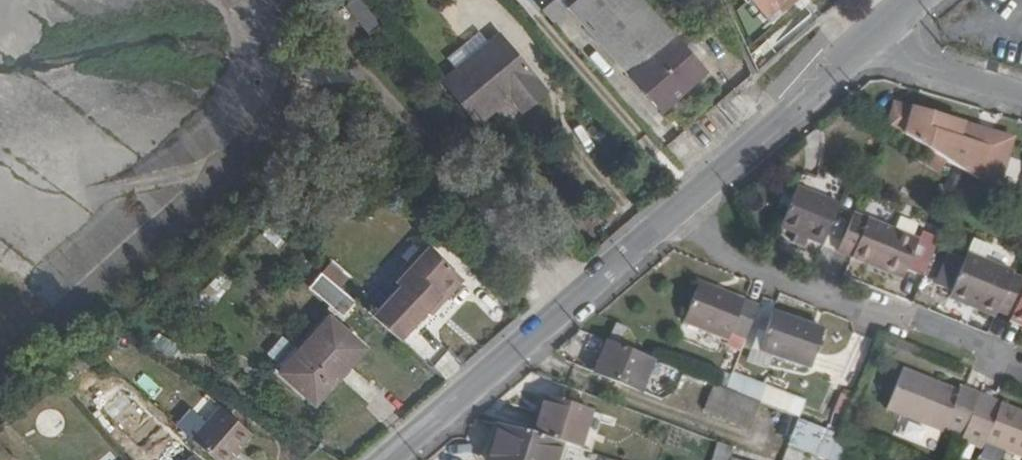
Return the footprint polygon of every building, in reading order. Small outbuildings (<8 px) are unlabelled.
[(368,35),(381,24),(362,0),(353,0),(345,7),(368,35)] [(537,3),(551,19),(561,9),(553,0),(540,0),(537,3)] [(564,0),(658,106),(703,66),(644,0),(564,0)] [(759,20),(781,0),(742,0),(759,20)] [(501,31),(442,80),(460,102),(495,74),(514,97),(539,77),(501,31)] [(897,105),(885,125),(1001,192),(1015,141),(994,135),(993,140),(979,136),(980,130),(897,105)] [(994,135),(980,130),(979,136),(993,140),(994,135)] [(792,196),(779,230),(822,247),(835,213),(792,196)] [(916,244),(852,219),(838,253),(869,265),(872,259),(905,272),(916,244)] [(559,231),(553,224),(546,230),(552,237),(559,231)] [(394,277),(368,308),(396,333),(423,302),(426,304),(457,270),(417,234),(386,269),(394,277)] [(1010,317),(1021,287),(1021,282),(1011,277),(1012,274),(967,255),(964,262),(949,256),(936,288),(951,295),(950,298),(969,306),(970,303),(995,314),(996,311),(1010,317)] [(355,301),(340,288),(350,276),(330,260),(308,286),(343,316),(355,301)] [(745,350),(762,308),(703,285),(684,333),(729,351),(732,344),(745,350)] [(1010,317),(1007,323),(1021,329),(1021,287),(1010,317)] [(275,362),(310,393),(359,341),(325,309),(275,362)] [(826,330),(775,315),(767,345),(778,348),(775,359),(815,371),(826,330)] [(637,334),(616,325),(608,344),(630,353),(637,334)] [(630,353),(608,344),(594,376),(642,394),(655,363),(630,353)] [(778,348),(767,345),(764,356),(775,359),(778,348)] [(976,415),(983,397),(963,389),(961,393),(907,372),(891,413),(946,435),(948,430),(967,437),(976,415)] [(155,396),(162,385),(142,373),(135,384),(155,396)] [(722,373),(716,387),(728,392),(734,378),(722,373)] [(728,392),(716,387),(706,410),(755,430),(764,406),(728,392)] [(1003,406),(983,397),(976,415),(996,423),(1003,406)] [(544,417),(538,439),(561,446),(583,452),(594,414),(549,401),(544,417)] [(976,415),(967,437),(965,444),(985,452),(987,445),(1010,454),(1021,459),(1021,413),(1003,406),(996,423),(976,415)] [(202,414),(187,432),(218,459),(246,427),(228,412),(215,426),(202,414)] [(531,437),(538,439),(544,417),(537,415),(531,437)] [(835,434),(789,416),(779,440),(826,458),(835,434)] [(500,428),(492,459),(557,459),(561,446),(538,439),(531,437),(500,428)] [(722,443),(717,459),(734,459),(737,449),(722,443)] [(985,452),(1004,459),(1007,459),(1010,454),(987,445),(985,452)] [(175,459),(196,459),(187,450),(175,459)]
